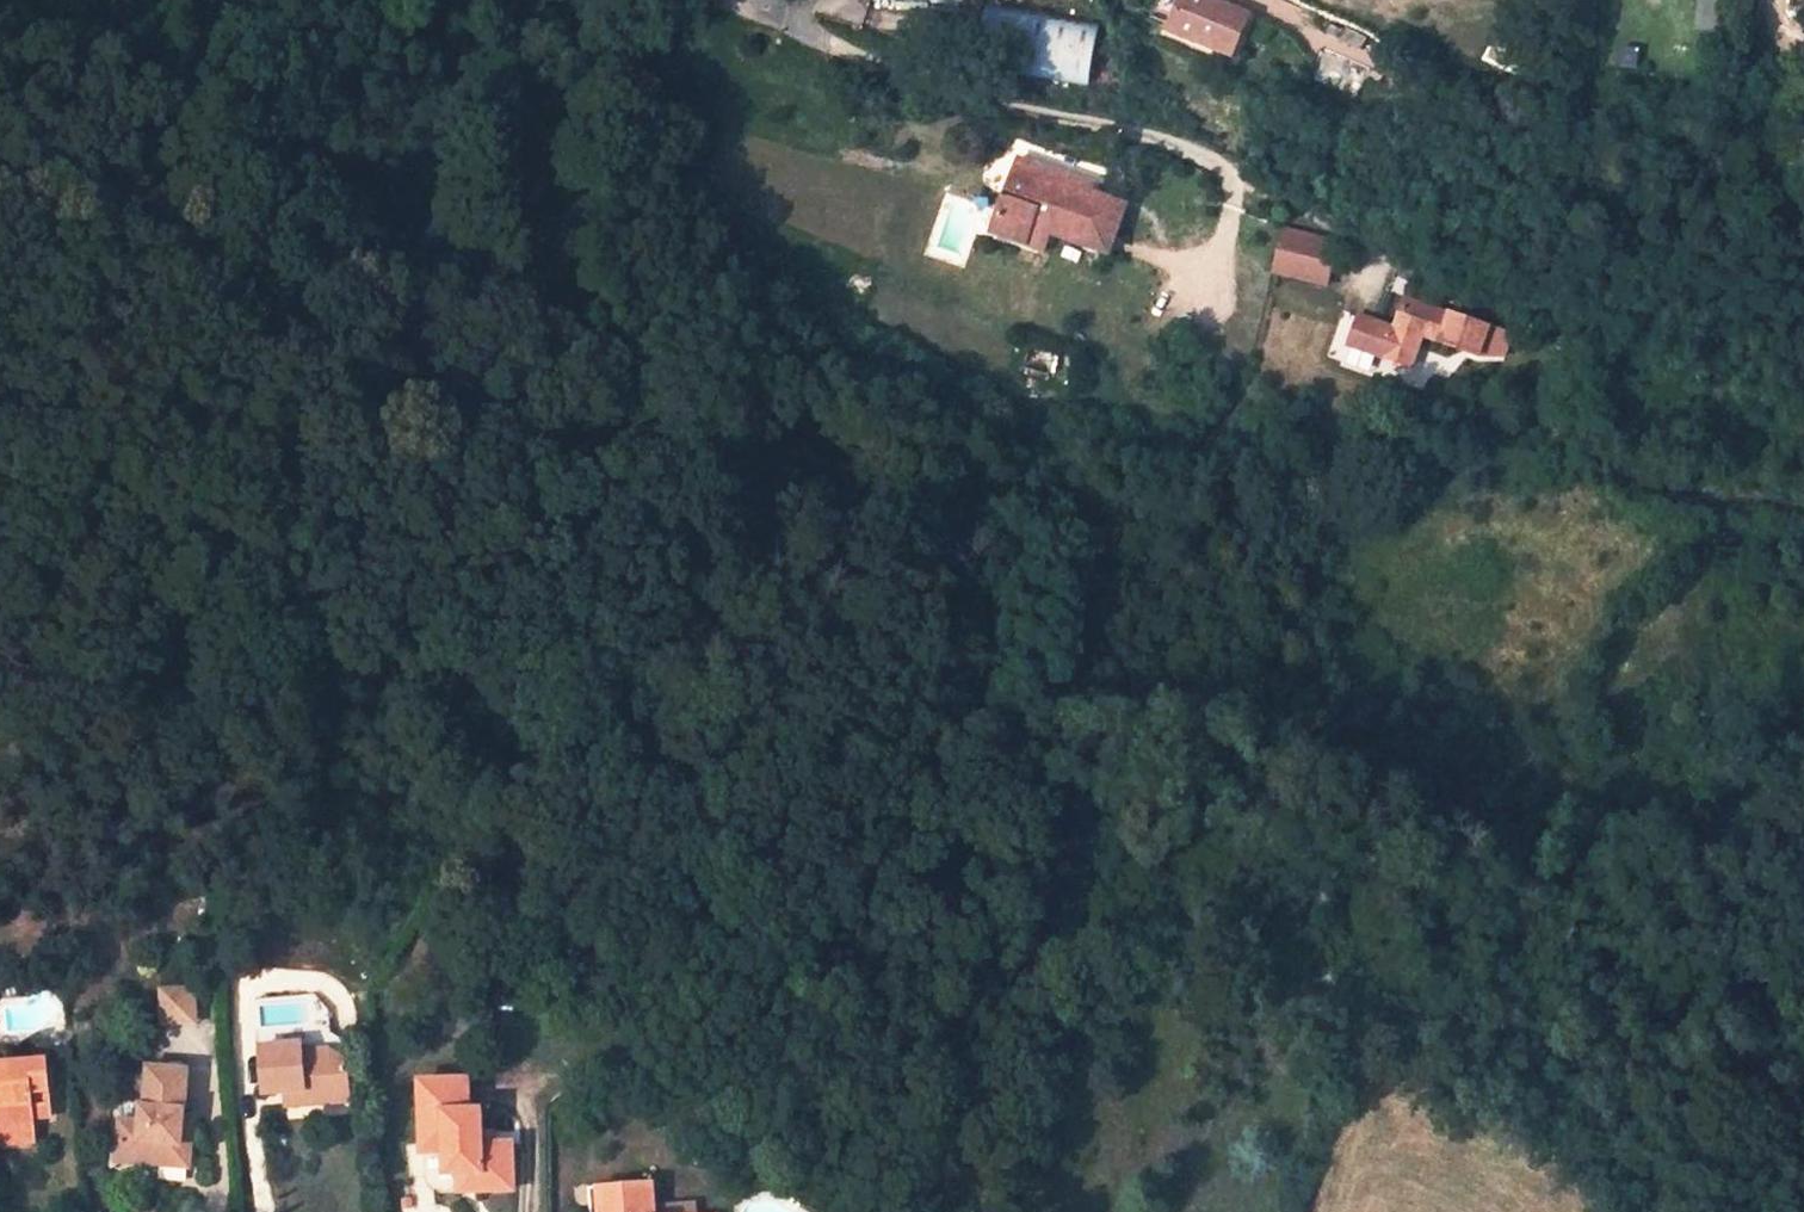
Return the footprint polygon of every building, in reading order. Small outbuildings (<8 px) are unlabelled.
[(1234,56),(1243,32),(1236,30),(1240,20),(1211,10),(1213,2),(1209,0),(1183,0),(1172,27),(1199,38),(1197,43),(1234,56)] [(1249,16),(1213,2),(1211,10),(1240,20),(1236,30),(1243,32),(1249,16)] [(1100,23),(986,5),(976,71),(1089,87),(1100,23)] [(1170,31),(1197,43),(1199,38),(1172,27),(1170,31)] [(1108,252),(1124,206),(1089,195),(1044,178),(1047,172),(1019,162),(993,233),(1027,244),(1033,227),(1049,233),(1108,252)] [(1092,187),(1047,172),(1044,178),(1089,195),(1092,187)] [(1280,225),(1266,274),(1322,289),(1336,241),(1280,225)] [(1033,227),(1027,244),(1044,249),(1049,233),(1033,227)] [(1478,358),(1488,327),(1404,299),(1384,359),(1410,368),(1421,340),(1478,358)] [(1055,352),(1031,346),(1024,370),(1048,377),(1055,352)] [(196,1025),(196,986),(158,987),(158,1025),(196,1025)] [(304,1043),(262,1047),(266,1093),(286,1092),(307,1090),(308,1105),(351,1102),(348,1060),(330,1049),(304,1052),(304,1043)] [(1,1123),(2,1132),(36,1130),(35,1118),(52,1117),(49,1061),(0,1064),(0,1109),(1,1123)] [(142,1121),(121,1119),(117,1161),(190,1167),(194,1114),(186,1113),(190,1070),(150,1066),(146,1105),(143,1106),(142,1121)] [(471,1078),(420,1081),(423,1153),(444,1152),(446,1174),(459,1174),(485,1173),(485,1191),(515,1190),(514,1143),(485,1144),(484,1110),(472,1109),(471,1078)] [(287,1106),(308,1105),(307,1090),(286,1092),(287,1106)] [(37,1144),(36,1130),(2,1132),(3,1146),(37,1144)] [(460,1192),(485,1191),(485,1173),(459,1174),(460,1192)] [(599,1188),(601,1211),(656,1211),(654,1184),(599,1188)]
